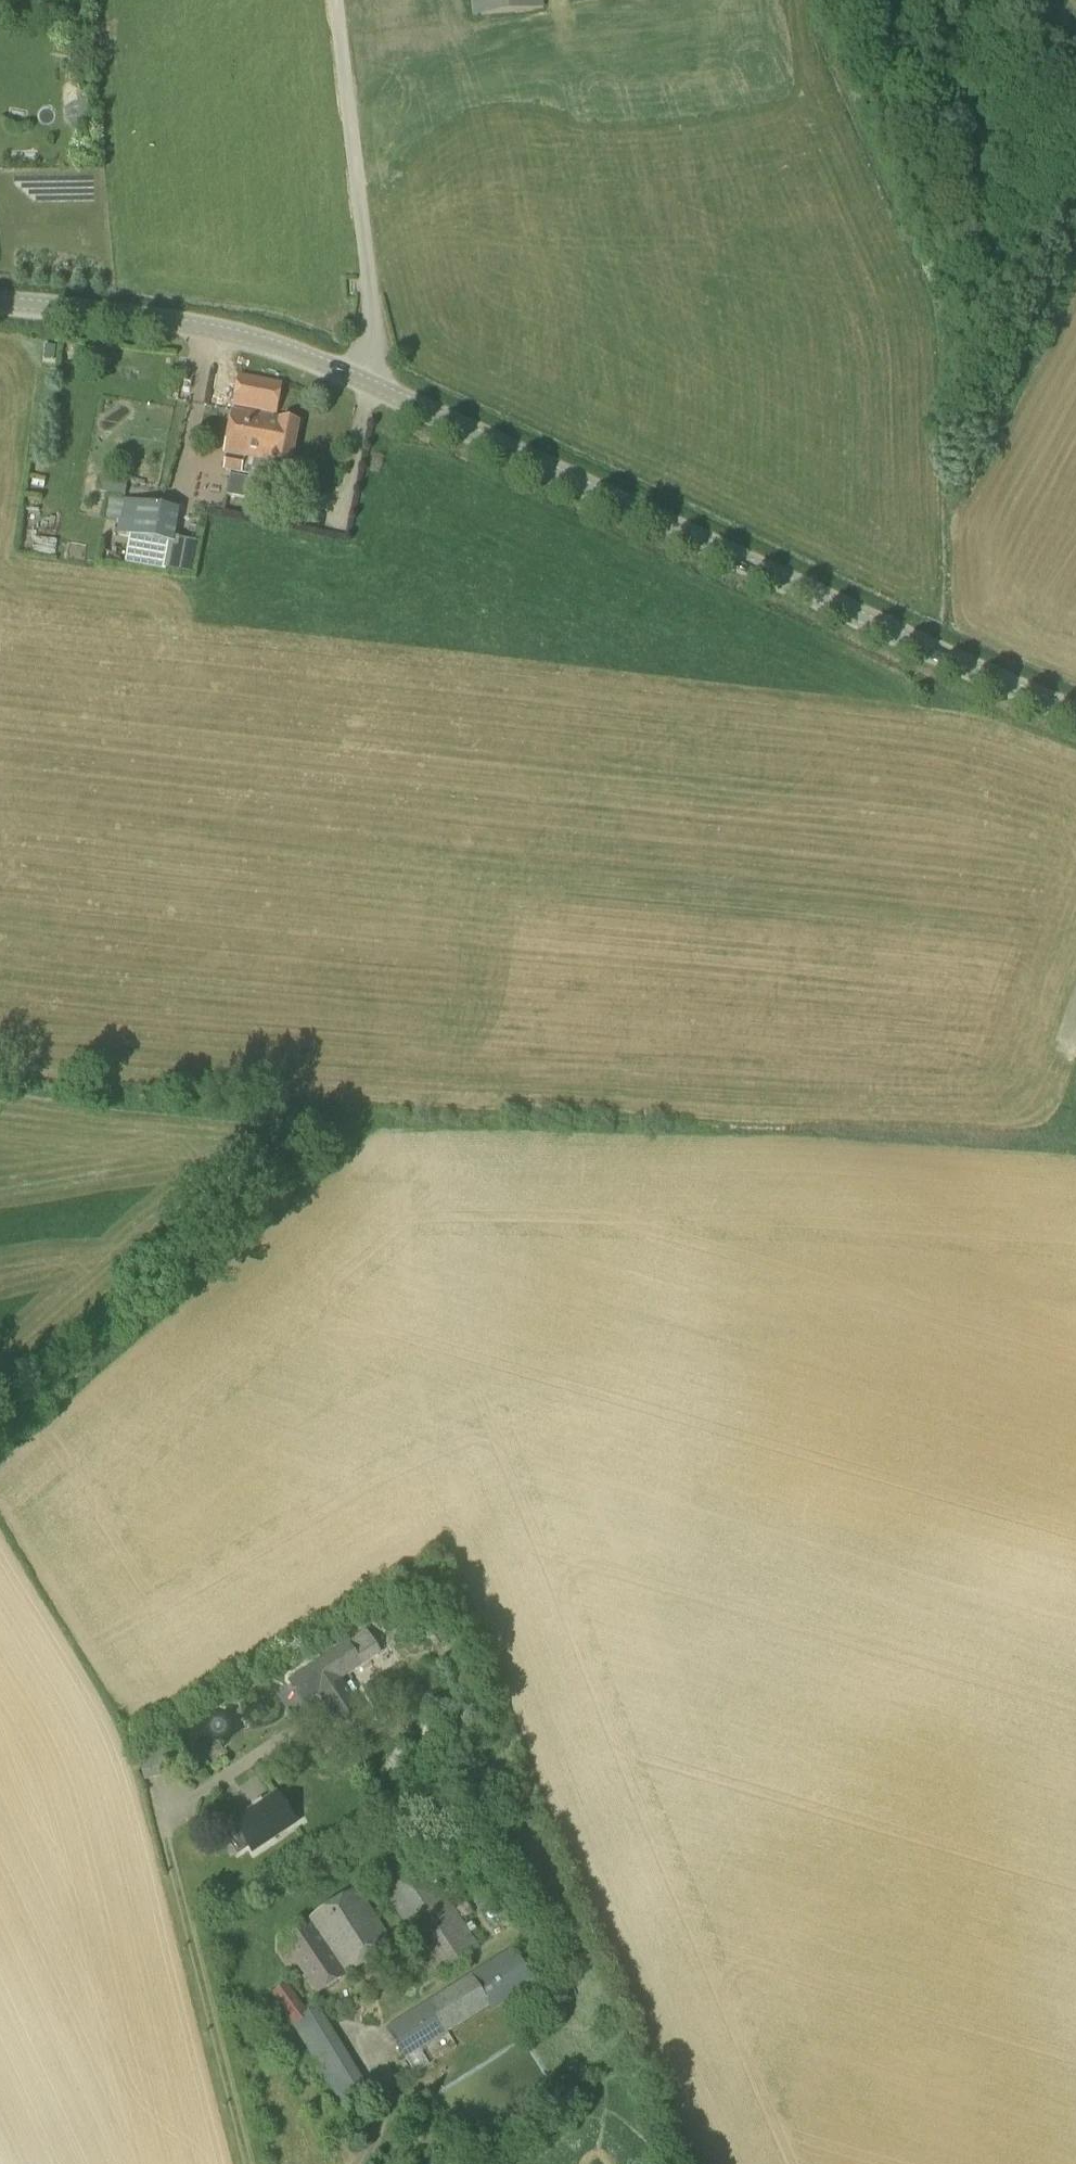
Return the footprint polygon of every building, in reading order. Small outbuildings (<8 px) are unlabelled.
[(473,17),(544,8),(543,0),(471,0),(473,17)] [(276,416),(282,385),(240,376),(233,408),(276,416)] [(292,466),(300,424),(273,419),(273,418),(233,409),(224,454),(227,454),(223,470),(250,476),(251,472),(271,476),(274,463),(292,466)] [(245,500),(249,478),(230,475),(226,496),(245,500)] [(99,476),(96,492),(124,498),(128,481),(99,476)] [(174,545),(180,510),(122,500),(116,534),(174,545)] [(339,1728),(364,1711),(354,1696),(366,1688),(353,1668),(316,1693),(339,1728)] [(253,1853),(296,1824),(275,1793),(232,1822),(236,1828),(225,1835),(238,1854),(249,1847),(253,1853)] [(434,1976),(478,1948),(417,1852),(376,1878),(420,1949),(418,1951),(434,1976)] [(316,1994),(393,1944),(358,1889),(281,1939),(287,1948),(279,1953),(286,1963),(293,1958),(316,1994)] [(493,2011),(536,1984),(514,1949),(387,2028),(415,2073),(430,2064),(420,2049),(489,2006),(493,2011)] [(286,1984),(272,1994),(295,2025),(309,2015),(286,1984)] [(330,2026),(304,2042),(316,2060),(341,2045),(330,2026)]
